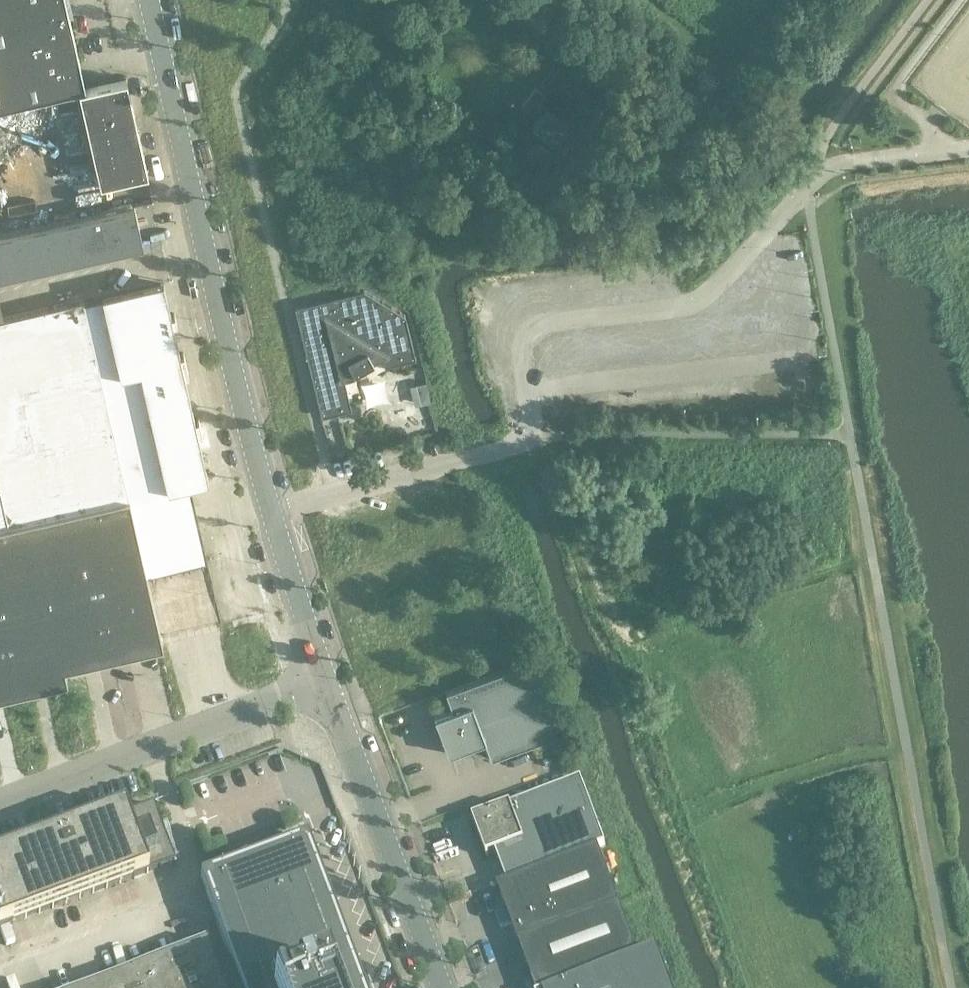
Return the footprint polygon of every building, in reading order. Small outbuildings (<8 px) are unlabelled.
[(84,87),(64,0),(0,0),(0,106),(84,87)] [(79,89),(93,151),(100,182),(146,172),(125,78),(79,89)] [(0,235),(0,276),(142,243),(133,204),(0,235)] [(160,284),(102,297),(83,301),(128,495),(166,486),(189,481),(204,477),(194,433),(200,432),(197,418),(191,419),(180,374),(186,372),(182,352),(176,354),(169,323),(175,321),(173,313),(167,314),(160,284)] [(364,289),(295,305),(322,415),(351,408),(343,375),(353,369),(354,372),(374,362),(372,359),(382,354),(385,365),(416,357),(405,314),(364,289)] [(0,318),(0,527),(128,498),(128,495),(83,301),(82,299),(0,318)] [(416,383),(421,403),(431,401),(425,381),(416,383)] [(166,486),(128,495),(128,498),(145,572),(206,558),(189,481),(166,486)] [(0,527),(0,696),(66,681),(63,667),(162,645),(145,572),(128,498),(0,527)] [(445,691),(451,709),(471,702),(485,739),(483,739),(484,740),(490,757),(563,730),(536,657),(445,691)] [(434,716),(447,753),(484,740),(483,739),(485,739),(471,702),(451,709),(451,710),(434,716)] [(523,842),(495,853),(506,883),(598,849),(598,848),(605,846),(580,779),(510,805),(523,842)] [(13,923),(133,878),(175,863),(153,804),(126,814),(124,808),(109,814),(111,820),(71,835),(73,840),(60,845),(56,835),(57,834),(62,831),(59,830),(56,830),(53,830),(50,831),(47,832),(45,833),(41,835),(39,837),(37,839),(35,841),(36,841),(41,839),(42,840),(44,845),(0,862),(0,928),(13,923)] [(510,805),(472,819),(486,856),(495,853),(523,842),(510,805)] [(326,973),(332,987),(363,987),(307,838),(200,878),(231,959),(241,987),(283,987),(326,973)] [(598,849),(506,883),(497,886),(504,905),(494,908),(501,926),(510,923),(518,942),(619,904),(598,849)] [(518,942),(534,987),(556,987),(639,956),(619,904),(518,942)] [(215,965),(206,942),(204,942),(204,944),(95,985),(86,987),(241,987),(231,959),(215,965)] [(657,949),(639,956),(556,987),(672,987),(657,949)] [(326,973),(283,987),(332,987),(326,973)]
